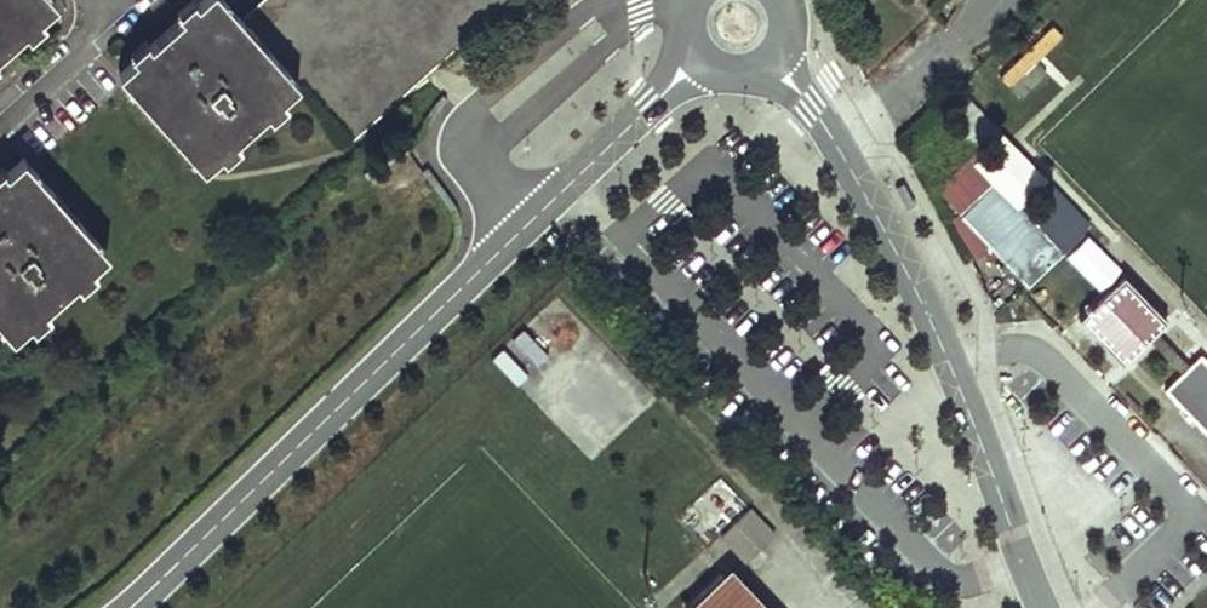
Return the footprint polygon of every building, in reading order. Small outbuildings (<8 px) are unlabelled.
[(46,0),(0,0),(0,41),(46,0)] [(224,0),(191,0),(114,68),(198,162),(293,80),(224,0)] [(20,149),(0,167),(0,319),(7,327),(103,246),(20,149)] [(1018,206),(969,155),(935,188),(961,215),(953,219),(985,272),(1006,262),(1019,275),(1052,242),(1018,206)] [(1174,319),(1132,276),(1087,320),(1129,363),(1174,319)] [(506,344),(534,370),(550,352),(522,326),(506,344)] [(503,344),(491,356),(517,382),(529,370),(503,344)] [(1206,355),(1173,388),(1206,423),(1206,356),(1206,355)] [(771,531),(749,507),(721,534),(743,557),(771,531)] [(727,568),(685,607),(766,607),(727,568)]
